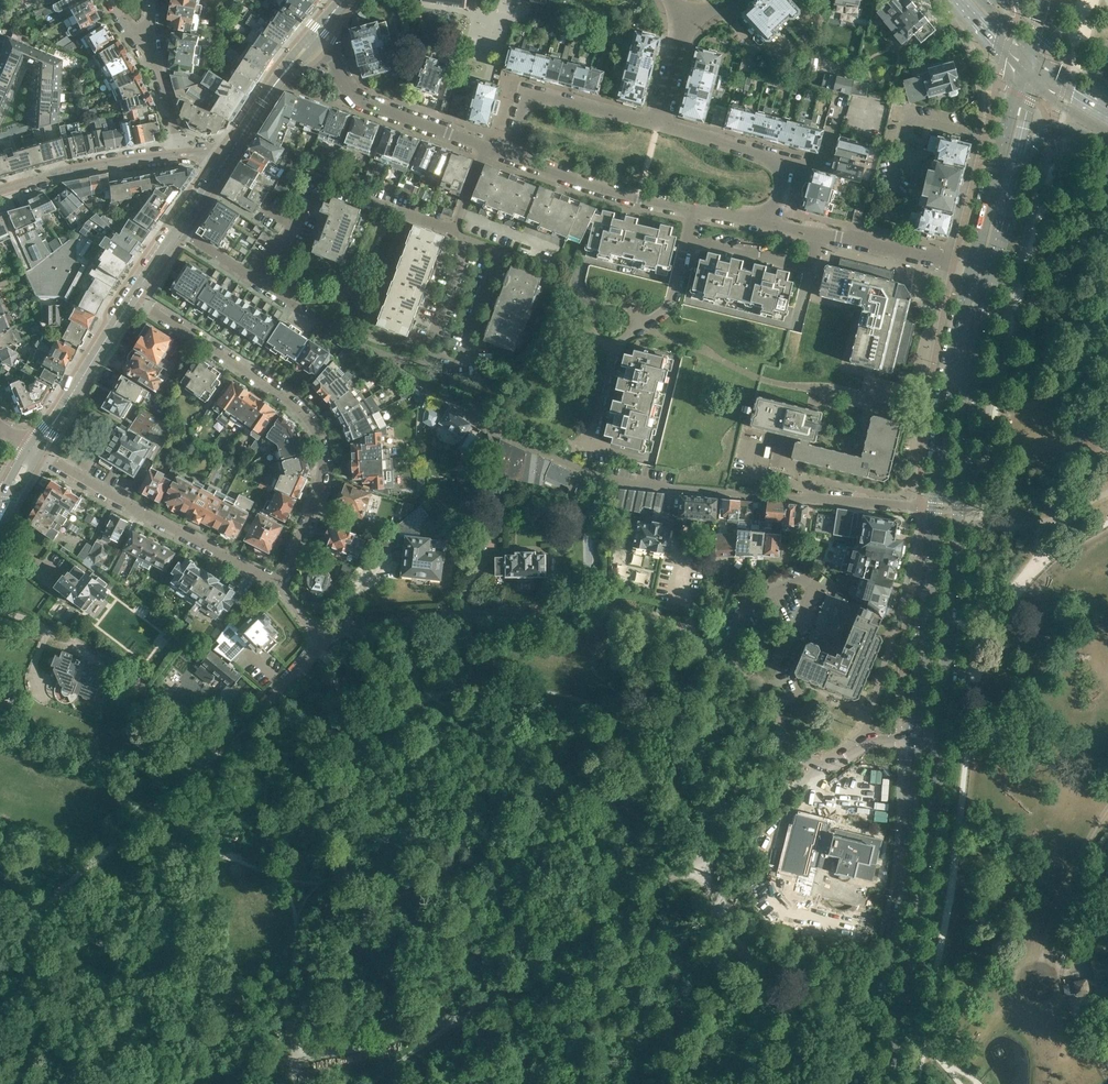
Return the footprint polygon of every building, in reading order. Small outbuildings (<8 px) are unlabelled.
[(51,5),(44,9),(47,14),(54,10),(58,12),(63,20),(68,17),(68,18),(91,5),(91,4),(92,4),(91,4),(92,0),(61,0),(51,5)] [(174,9),(200,15),(201,15),(203,5),(198,4),(198,0),(175,0),(173,8),(174,9)] [(283,10),(302,23),(309,14),(289,1),(288,0),(275,0),(276,1),(274,4),(283,10)] [(289,1),(309,14),(316,6),(307,0),(288,0),(289,1)] [(421,1),(466,9),(467,0),(421,0),(421,1)] [(741,18),(744,18),(745,18),(751,25),(749,27),(749,28),(755,34),(756,34),(754,36),(754,39),(758,44),(762,45),(766,41),(766,42),(770,42),(776,36),(776,33),(775,32),(778,30),(779,30),(780,31),(784,27),(783,25),(790,19),(790,20),(794,20),(800,14),(801,10),(792,1),(793,0),(755,0),(753,2),(752,1),(747,5),(750,7),(745,12),(741,12),(741,18)] [(834,5),(833,9),(858,14),(859,7),(861,0),(835,0),(834,5)] [(877,13),(884,21),(883,22),(892,31),(896,28),(899,31),(894,35),(896,38),(893,41),(896,44),(899,42),(902,45),(907,41),(914,35),(921,43),(935,31),(937,30),(930,21),(911,0),(890,0),(887,3),(877,13)] [(91,5),(68,18),(72,25),(68,27),(67,30),(70,35),(73,36),(78,33),(80,29),(82,28),(98,18),(95,13),(96,13),(96,12),(96,9),(95,6),(91,5)] [(256,11),(264,16),(267,12),(258,6),(256,11)] [(302,23),(283,10),(277,7),(269,19),(272,21),(292,34),(302,23)] [(200,15),(174,9),(172,18),(173,19),(172,25),(177,26),(176,28),(182,29),(182,31),(185,31),(186,30),(192,31),(197,32),(201,33),(202,29),(198,28),(200,15)] [(246,23),(253,27),(262,33),(263,33),(282,46),(292,34),(272,21),(271,23),(260,16),(259,18),(252,14),(249,19),(246,23)] [(354,29),(351,30),(352,31),(355,41),(353,41),(355,48),(356,48),(357,54),(389,45),(400,41),(399,39),(395,40),(392,41),(390,35),(387,21),(379,23),(379,21),(354,28),(354,29)] [(83,36),(84,37),(80,39),(86,49),(86,48),(90,55),(93,53),(94,53),(103,47),(102,45),(110,41),(109,40),(112,38),(109,33),(108,34),(105,28),(105,25),(101,24),(101,26),(88,34),(87,33),(83,36)] [(250,43),(253,45),(273,58),(282,46),(263,33),(262,33),(253,27),(246,40),(251,43),(250,43)] [(636,31),(630,52),(656,58),(658,51),(662,39),(659,38),(659,37),(636,31)] [(601,32),(599,38),(609,41),(611,35),(601,32)] [(170,51),(170,52),(201,56),(202,45),(198,45),(200,36),(184,33),(184,34),(180,33),(180,34),(174,33),(173,40),(170,42),(169,48),(170,51)] [(620,47),(623,35),(615,34),(613,46),(620,47)] [(23,171),(66,158),(58,131),(62,60),(7,36),(0,53),(0,177),(23,171)] [(62,42),(64,46),(71,42),(68,37),(62,42)] [(414,38),(402,41),(404,48),(416,44),(414,38)] [(118,41),(98,52),(92,55),(99,67),(125,53),(118,41)] [(389,45),(357,54),(359,59),(358,59),(360,66),(362,66),(365,75),(364,76),(365,77),(376,74),(376,75),(389,71),(392,71),(392,69),(394,68),(391,55),(392,55),(390,48),(401,45),(400,41),(389,45)] [(250,43),(242,55),(265,70),(273,58),(253,45),(250,43)] [(511,46),(505,70),(513,72),(518,74),(525,50),(511,46)] [(226,55),(236,61),(237,59),(239,60),(234,68),(257,83),(265,70),(242,55),(241,58),(239,57),(240,55),(230,48),(226,55)] [(695,61),(693,68),(723,76),(732,79),(735,71),(720,67),(723,54),(700,48),(700,49),(697,48),(694,60),(695,61)] [(525,50),(518,74),(522,75),(522,74),(532,77),(538,54),(525,50)] [(171,62),(170,62),(169,67),(170,67),(170,68),(175,69),(175,75),(195,78),(197,74),(194,73),(195,65),(199,66),(201,56),(170,52),(169,58),(171,61),(171,62)] [(630,52),(626,65),(652,72),(654,65),(656,58),(630,52)] [(125,53),(99,67),(105,78),(131,66),(125,53)] [(552,53),(551,57),(544,81),(558,84),(564,61),(558,59),(560,55),(552,53)] [(538,54),(532,77),(539,79),(544,81),(551,57),(538,54)] [(744,54),(742,59),(740,69),(754,73),(758,58),(744,54)] [(438,60),(427,57),(416,87),(437,94),(446,68),(445,68),(446,64),(437,61),(438,60)] [(909,64),(913,78),(904,80),(904,82),(903,83),(909,102),(910,101),(910,103),(926,99),(925,96),(927,96),(926,96),(928,95),(929,98),(948,93),(949,96),(951,97),(957,95),(959,93),(954,76),(955,76),(952,64),(949,65),(949,62),(934,66),(931,57),(909,64)] [(564,61),(558,84),(564,86),(564,85),(572,87),(578,64),(579,59),(572,58),(571,62),(564,61)] [(578,64),(572,87),(580,89),(580,90),(585,91),(592,68),(578,64)] [(626,65),(623,79),(648,86),(650,79),(652,72),(626,65)] [(131,66),(105,78),(111,89),(139,78),(133,66),(132,66),(131,66)] [(220,71),(218,75),(249,96),(257,83),(234,68),(229,76),(220,71)] [(592,68),(585,91),(591,93),(591,92),(598,94),(601,86),(602,86),(605,72),(592,68)] [(690,75),(688,82),(714,89),(719,90),(723,76),(693,68),(691,76),(690,75)] [(754,73),(740,69),(739,74),(747,77),(745,85),(750,86),(754,73)] [(233,121),(241,108),(249,96),(218,75),(210,70),(205,78),(202,83),(222,96),(211,112),(232,120),(232,121),(233,121)] [(824,78),(822,85),(822,87),(831,90),(831,89),(834,90),(852,95),(867,97),(868,92),(868,83),(854,80),(837,76),(825,73),(824,78)] [(195,78),(175,75),(171,74),(175,89),(185,90),(202,83),(205,78),(203,78),(197,74),(195,78)] [(139,78),(111,89),(112,90),(116,101),(145,91),(139,79),(140,79),(139,78)] [(620,92),(618,99),(624,101),(643,106),(647,94),(646,94),(648,86),(623,79),(619,78),(617,85),(621,86),(619,92),(620,92)] [(779,82),(766,79),(763,88),(777,92),(777,91),(779,82)] [(478,80),(474,94),(497,100),(500,87),(490,84),(491,83),(478,80)] [(687,89),(685,96),(710,103),(712,97),(715,98),(717,90),(714,89),(688,82),(686,89),(687,89)] [(779,82),(777,91),(783,93),(785,84),(779,82)] [(185,90),(175,89),(178,97),(177,101),(179,104),(181,99),(211,112),(222,96),(202,83),(185,90)] [(750,86),(745,85),(745,84),(742,94),(747,96),(750,86)] [(447,87),(444,96),(450,98),(453,89),(447,87)] [(145,91),(116,101),(117,101),(119,100),(122,112),(147,106),(153,105),(145,91)] [(85,99),(82,92),(74,95),(77,102),(85,99)] [(286,92),(266,124),(260,133),(282,146),(285,137),(289,124),(299,97),(286,92)] [(474,94),(470,107),(493,114),(497,115),(501,101),(497,100),(474,94)] [(305,99),(305,98),(300,96),(300,97),(299,97),(289,124),(285,137),(290,139),(292,133),(289,132),(291,127),(294,128),(295,126),(304,129),(314,102),(305,99)] [(455,96),(453,103),(459,104),(462,105),(464,99),(455,96)] [(710,103),(685,96),(683,104),(679,116),(704,123),(706,119),(712,120),(716,105),(710,103)] [(88,106),(85,99),(77,102),(80,110),(88,106)] [(181,99),(179,104),(185,117),(185,118),(186,118),(188,122),(191,125),(190,125),(192,127),(195,129),(199,132),(198,132),(200,133),(214,135),(219,134),(228,129),(233,121),(232,121),(232,120),(211,112),(181,99)] [(314,102),(304,129),(310,131),(320,134),(329,108),(319,104),(320,103),(315,102),(314,102)] [(726,119),(724,128),(732,130),(738,132),(744,109),(742,108),(742,106),(733,104),(732,106),(730,105),(726,119)] [(714,114),(711,124),(722,127),(724,119),(727,109),(716,106),(714,114)] [(320,134),(319,137),(329,141),(330,138),(335,139),(328,158),(330,158),(336,160),(337,160),(346,135),(344,134),(348,122),(351,115),(344,113),(344,112),(330,107),(330,108),(329,108),(320,134)] [(469,117),(468,121),(467,121),(490,127),(493,114),(470,107),(468,116),(469,117)] [(147,108),(137,110),(144,142),(152,141),(154,139),(152,132),(159,131),(155,113),(149,115),(148,115),(147,108)] [(758,137),(764,139),(771,116),(772,109),(767,108),(765,114),(757,112),(751,135),(758,137)] [(744,109),(738,132),(743,133),(751,135),(757,112),(744,109)] [(137,110),(127,112),(134,144),(144,142),(137,110)] [(119,121),(120,124),(121,128),(124,146),(134,144),(127,112),(123,113),(124,120),(119,121)] [(378,133),(380,126),(380,125),(379,125),(372,123),(366,120),(366,121),(356,117),(355,116),(352,124),(349,132),(343,147),(368,156),(373,157),(380,138),(381,134),(378,133)] [(771,116),(764,139),(777,142),(784,119),(771,116)] [(799,148),(804,149),(811,126),(812,123),(811,123),(812,121),(799,117),(797,123),(791,146),(799,148)] [(95,152),(105,150),(99,120),(99,118),(88,120),(89,123),(95,122),(97,130),(91,131),(92,134),(95,152)] [(99,120),(105,150),(115,148),(110,123),(109,124),(108,118),(99,120)] [(777,142),(783,144),(784,144),(791,146),(797,123),(784,119),(777,142)] [(113,123),(110,123),(115,148),(124,146),(121,128),(116,129),(115,122),(113,123)] [(77,136),(72,136),(76,156),(86,154),(82,134),(80,129),(80,124),(76,125),(77,136)] [(64,125),(59,126),(66,158),(76,156),(72,136),(67,138),(67,135),(64,125)] [(810,151),(818,153),(824,131),(822,130),(811,126),(804,149),(810,151)] [(384,134),(377,153),(375,159),(381,161),(383,163),(387,165),(391,165),(392,162),(394,157),(402,133),(392,130),(392,129),(386,127),(384,134)] [(85,128),(80,129),(82,134),(86,154),(95,152),(92,134),(87,135),(85,128)] [(259,135),(251,148),(270,159),(270,160),(276,163),(285,169),(288,163),(280,158),(285,150),(281,148),(282,146),(260,133),(259,135)] [(394,157),(392,162),(398,164),(397,167),(398,169),(404,171),(406,170),(408,167),(408,168),(410,163),(418,146),(419,146),(421,140),(402,133),(394,157)] [(930,135),(926,151),(933,153),(936,154),(934,161),(965,168),(966,164),(967,164),(970,151),(969,151),(969,150),(970,145),(968,144),(968,143),(961,141),(961,140),(960,137),(952,135),(949,136),(949,139),(938,136),(937,137),(930,135)] [(840,136),(835,155),(836,155),(852,159),(877,165),(881,147),(870,144),(842,136),(842,137),(840,136)] [(421,147),(413,163),(427,169),(437,146),(429,143),(429,142),(423,141),(421,147)] [(437,146),(427,169),(444,177),(453,153),(453,152),(448,150),(437,146)] [(251,148),(242,162),(260,172),(262,173),(265,170),(279,179),(285,169),(276,163),(270,160),(270,159),(251,148)] [(311,154),(297,148),(295,155),(308,161),(311,154)] [(453,153),(444,177),(443,180),(441,185),(444,187),(444,188),(458,193),(458,192),(461,193),(474,159),(454,152),(453,153)] [(294,155),(289,163),(274,190),(286,196),(290,188),(286,186),(297,167),(300,164),(295,161),(297,157),(294,155)] [(831,170),(830,174),(836,175),(836,176),(849,180),(861,182),(862,178),(873,181),(877,165),(852,159),(836,155),(835,155),(834,159),(831,170)] [(934,161),(929,160),(926,171),(927,171),(924,182),(959,191),(960,186),(961,185),(962,179),(962,178),(964,169),(965,169),(965,168),(934,161)] [(242,162),(232,178),(247,185),(251,179),(270,189),(273,191),(280,180),(279,179),(265,170),(262,173),(260,172),(242,162)] [(486,164),(473,196),(486,201),(484,206),(485,208),(512,219),(514,218),(516,213),(540,223),(538,228),(539,230),(566,241),(568,240),(570,235),(582,240),(597,208),(541,185),(540,187),(519,179),(520,177),(512,174),(511,176),(500,172),(501,170),(486,164)] [(182,169),(148,175),(150,189),(155,188),(163,187),(167,186),(171,185),(180,190),(192,175),(191,169),(189,168),(182,169)] [(369,169),(364,180),(368,182),(370,183),(375,171),(369,169)] [(814,170),(810,183),(833,189),(846,193),(849,180),(836,176),(836,175),(830,174),(814,170)] [(107,173),(98,175),(100,191),(101,202),(105,201),(104,196),(105,196),(105,191),(109,190),(108,183),(107,173)] [(98,175),(89,177),(91,194),(100,191),(98,175)] [(148,175),(128,179),(129,193),(135,192),(140,191),(140,192),(142,192),(142,190),(146,190),(146,189),(150,189),(148,175)] [(89,177),(79,179),(82,196),(87,195),(91,194),(89,177)] [(359,191),(364,181),(354,177),(349,187),(359,191)] [(232,178),(223,194),(255,214),(270,189),(251,179),(247,185),(232,178)] [(75,192),(74,193),(79,197),(82,200),(88,199),(87,195),(82,196),(79,179),(61,182),(75,192)] [(128,179),(108,183),(109,190),(110,201),(130,198),(130,197),(129,193),(128,179)] [(395,192),(398,185),(386,180),(383,187),(395,192)] [(802,196),(806,197),(829,203),(831,204),(832,201),(833,199),(835,195),(834,193),(835,190),(832,189),(833,189),(810,183),(806,182),(802,196)] [(923,206),(954,214),(954,213),(953,213),(955,204),(956,204),(958,197),(957,197),(959,191),(924,182),(919,205),(923,206)] [(430,200),(434,190),(421,184),(417,194),(430,200)] [(155,188),(152,193),(164,200),(170,204),(180,190),(171,185),(167,186),(164,189),(165,190),(162,193),(155,188)] [(402,187),(400,193),(414,198),(419,187),(411,185),(410,190),(402,187)] [(66,188),(58,195),(73,211),(77,207),(81,211),(84,214),(88,210),(86,207),(82,203),(72,194),(66,188)] [(164,200),(152,193),(149,191),(147,194),(144,192),(140,192),(135,192),(134,193),(145,202),(162,215),(170,204),(164,200)] [(44,193),(35,197),(43,215),(47,222),(51,220),(48,213),(57,209),(51,201),(44,193)] [(139,211),(138,211),(155,224),(162,215),(145,202),(133,194),(128,200),(136,206),(135,208),(139,211)] [(58,195),(51,201),(57,209),(64,218),(72,228),(80,218),(73,211),(58,195)] [(27,201),(28,205),(34,219),(36,221),(37,224),(41,222),(43,224),(47,222),(43,215),(35,197),(27,201)] [(829,203),(806,197),(802,210),(825,216),(826,214),(827,210),(829,211),(831,204),(829,203)] [(342,263),(362,209),(333,198),(331,203),(326,201),(322,211),(327,213),(328,210),(332,211),(321,242),(317,240),(313,252),(342,263)] [(121,211),(132,219),(149,231),(155,224),(138,211),(139,211),(135,208),(136,206),(128,200),(121,211)] [(241,214),(218,200),(211,211),(233,225),(241,214)] [(0,213),(0,214),(1,216),(8,232),(10,237),(25,272),(31,268),(54,251),(38,228),(37,224),(36,221),(34,219),(28,205),(23,206),(23,207),(12,211),(11,209),(0,213)] [(911,211),(909,220),(908,227),(928,232),(927,233),(936,235),(936,234),(948,237),(949,231),(950,232),(950,231),(953,220),(952,219),(953,219),(952,219),(954,214),(923,206),(921,213),(919,212),(919,213),(911,211)] [(455,211),(445,207),(442,213),(452,217),(455,211)] [(485,208),(484,207),(482,207),(479,213),(487,216),(487,214),(485,208)] [(596,213),(592,230),(587,250),(669,270),(677,236),(672,235),(674,227),(661,224),(660,229),(638,224),(639,218),(626,215),(625,221),(615,218),(616,213),(603,210),(603,211),(598,210),(599,208),(597,208),(596,213)] [(853,218),(853,221),(853,222),(861,223),(861,220),(863,211),(859,210),(858,210),(855,209),(853,218)] [(233,225),(211,211),(204,222),(227,236),(233,225)] [(118,235),(120,231),(140,244),(149,231),(132,219),(128,217),(124,213),(119,220),(114,221),(105,212),(102,215),(100,217),(118,235)] [(85,222),(104,236),(132,255),(140,244),(120,231),(118,235),(100,218),(96,213),(95,213),(88,219),(85,222)] [(10,237),(8,232),(1,216),(0,214),(0,242),(10,237)] [(78,231),(97,245),(126,264),(132,255),(104,236),(85,222),(78,231)] [(227,236),(204,222),(197,233),(219,247),(227,236)] [(415,225),(403,258),(378,325),(408,336),(433,269),(445,236),(415,225)] [(68,239),(67,234),(59,238),(61,244),(68,239)] [(54,251),(31,268),(25,272),(36,298),(56,298),(62,299),(63,299),(64,300),(83,265),(77,261),(75,244),(61,245),(54,251)] [(96,244),(83,264),(86,266),(82,271),(107,285),(110,287),(116,278),(126,264),(96,244)] [(701,259),(698,269),(692,293),(786,316),(794,281),(788,280),(790,272),(777,269),(776,274),(766,271),(767,266),(755,263),(752,271),(742,269),(744,261),(731,257),(730,263),(720,260),(721,255),(708,252),(706,260),(701,259)] [(850,363),(851,363),(890,373),(893,371),(896,361),(906,364),(916,322),(906,319),(912,296),(904,284),(892,281),(894,271),(892,270),(841,257),(838,267),(829,265),(826,267),(819,295),(821,296),(861,306),(862,308),(850,360),(850,363)] [(211,278),(188,263),(187,264),(185,263),(182,263),(178,268),(180,271),(182,272),(180,276),(202,290),(211,278)] [(512,265),(498,302),(484,340),(514,352),(542,276),(512,265)] [(75,284),(86,290),(92,294),(93,292),(104,298),(106,295),(103,292),(105,288),(107,285),(82,271),(75,284)] [(202,290),(180,276),(171,289),(174,290),(172,293),(172,295),(178,299),(180,298),(182,295),(194,303),(202,290)] [(206,309),(221,286),(213,282),(210,280),(211,278),(202,290),(194,303),(195,304),(196,302),(199,304),(200,305),(206,309)] [(67,300),(77,306),(95,315),(96,311),(95,311),(101,301),(102,301),(104,298),(93,292),(92,294),(86,290),(75,284),(67,300)] [(217,316),(232,293),(224,289),(221,287),(221,286),(206,309),(207,309),(210,311),(211,312),(217,316)] [(228,323),(243,301),(236,296),(235,296),(232,294),(232,293),(217,316),(218,317),(218,316),(221,318),(221,319),(222,319),(221,322),(226,325),(228,323)] [(8,312),(9,311),(7,306),(6,306),(2,297),(1,298),(0,298),(0,315),(8,312)] [(239,330),(254,308),(253,307),(253,308),(250,306),(250,305),(243,301),(228,323),(229,323),(228,326),(233,329),(235,328),(236,328),(236,327),(239,329),(239,330)] [(60,322),(60,305),(56,304),(42,304),(42,323),(50,323),(51,326),(60,326),(60,322)] [(67,319),(71,320),(87,328),(95,315),(77,306),(75,304),(67,319)] [(251,338),(265,315),(265,314),(264,315),(261,313),(261,312),(254,308),(239,330),(240,331),(239,333),(244,336),(246,335),(247,335),(250,337),(251,338)] [(0,315),(0,332),(15,326),(13,320),(12,321),(8,312),(0,315)] [(262,344),(276,323),(272,320),(273,320),(265,315),(251,338),(250,341),(255,343),(257,342),(258,342),(262,344)] [(71,320),(68,326),(66,329),(82,337),(87,328),(71,320)] [(281,321),(277,328),(265,345),(274,351),(275,349),(286,355),(284,358),(294,364),(296,361),(297,360),(296,360),(305,345),(309,340),(309,339),(281,321)] [(150,356),(149,357),(159,364),(180,378),(184,373),(162,360),(165,356),(163,355),(165,353),(169,356),(177,342),(147,323),(140,336),(143,338),(142,339),(140,340),(137,344),(138,346),(137,348),(150,356)] [(0,332),(0,348),(6,346),(19,341),(15,332),(18,331),(15,326),(0,332)] [(40,332),(37,326),(31,329),(34,334),(40,332)] [(66,329),(61,338),(78,346),(82,337),(66,329)] [(22,339),(48,353),(58,358),(58,359),(66,363),(68,360),(70,361),(76,350),(71,347),(55,339),(49,350),(48,349),(49,347),(47,346),(47,345),(30,336),(22,339)] [(348,344),(341,339),(338,344),(344,348),(348,344)] [(296,361),(294,364),(295,365),(297,370),(302,369),(303,370),(305,369),(310,372),(313,372),(314,370),(317,372),(323,363),(326,364),(333,356),(310,340),(309,340),(305,345),(296,360),(297,360),(296,361)] [(348,344),(345,348),(336,357),(342,363),(354,351),(355,349),(348,344)] [(0,348),(0,356),(2,360),(1,361),(11,366),(11,365),(12,366),(19,370),(23,362),(15,358),(18,352),(6,346),(0,348)] [(28,357),(41,364),(62,375),(64,366),(66,363),(58,359),(58,358),(48,353),(34,346),(28,357)] [(618,424),(608,422),(605,435),(613,437),(612,441),(612,443),(646,451),(648,439),(652,440),(655,428),(657,429),(663,406),(657,404),(663,382),(666,383),(669,370),(666,369),(668,358),(635,349),(634,351),(635,351),(633,355),(625,353),(622,366),(632,368),(631,373),(626,372),(625,378),(619,377),(616,389),(625,391),(622,401),(614,399),(611,412),(616,413),(614,419),(619,420),(618,424)] [(149,357),(148,358),(138,352),(133,361),(129,362),(125,367),(126,371),(155,389),(155,390),(157,392),(158,391),(162,393),(168,384),(169,384),(172,380),(161,373),(164,368),(159,364),(149,357)] [(19,370),(37,379),(53,387),(55,388),(62,376),(62,375),(26,357),(19,370)] [(190,369),(182,382),(181,384),(201,398),(206,402),(208,400),(217,388),(215,386),(216,385),(218,385),(220,385),(221,383),(221,381),(218,378),(221,373),(203,360),(199,365),(196,363),(193,364),(192,366),(193,368),(193,369),(192,371),(190,369)] [(0,364),(0,365),(8,371),(12,366),(11,365),(11,366),(1,361),(0,364)] [(374,361),(373,362),(365,371),(368,376),(379,368),(382,366),(374,361)] [(322,393),(323,394),(346,374),(334,362),(313,384),(317,388),(317,390),(320,393),(322,393)] [(5,374),(9,383),(9,385),(8,386),(9,390),(12,390),(13,394),(11,395),(14,401),(17,402),(17,404),(16,405),(18,412),(21,411),(21,413),(23,412),(24,414),(31,411),(31,409),(33,408),(24,386),(23,382),(21,381),(18,379),(9,372),(5,374)] [(23,377),(33,382),(46,401),(48,401),(55,388),(53,387),(37,379),(25,373),(23,377)] [(392,373),(390,375),(379,382),(383,387),(396,379),(399,377),(392,373)] [(346,374),(323,394),(323,395),(323,397),(326,400),(329,400),(332,404),(351,389),(352,389),(356,386),(357,385),(346,374)] [(115,389),(137,402),(142,405),(147,397),(152,400),(159,404),(162,398),(155,395),(150,391),(123,375),(120,381),(117,382),(115,386),(116,388),(115,389)] [(23,382),(24,386),(33,408),(34,408),(36,410),(42,408),(46,401),(33,382),(23,377),(21,381),(23,382)] [(410,384),(399,377),(394,381),(403,398),(415,391),(418,389),(410,384)] [(229,387),(223,396),(224,396),(218,403),(214,400),(204,416),(208,418),(215,409),(221,413),(217,419),(226,425),(230,420),(234,414),(249,393),(248,392),(248,389),(245,387),(242,387),(234,382),(232,385),(230,383),(228,386),(229,387)] [(351,389),(332,404),(333,405),(332,408),(334,411),(336,411),(339,416),(365,400),(366,399),(356,386),(352,389),(351,389)] [(422,400),(426,395),(418,390),(413,393),(415,396),(422,400)] [(132,402),(114,391),(105,406),(125,418),(134,404),(132,402)] [(249,393),(234,414),(230,420),(243,428),(246,423),(261,401),(249,393)] [(365,400),(339,416),(340,417),(338,418),(342,425),(344,424),(346,428),(380,410),(382,408),(379,403),(373,394),(366,399),(365,400)] [(798,440),(797,441),(795,442),(791,458),(794,459),(883,481),(887,480),(889,476),(890,468),(893,469),(898,466),(900,458),(897,454),(894,453),(901,423),(900,421),(873,415),(871,416),(861,457),(811,444),(810,444),(811,441),(812,441),(812,442),(814,442),(816,441),(822,414),(821,411),(759,396),(756,397),(754,409),(752,408),(751,407),(744,405),(742,406),(741,410),(742,412),(750,413),(751,413),(753,413),(750,425),(751,426),(799,438),(800,438),(800,441),(798,441),(798,440)] [(261,401),(246,423),(243,428),(251,434),(258,438),(253,446),(257,449),(264,440),(261,438),(267,428),(268,429),(277,417),(275,415),(277,412),(269,406),(268,404),(265,401),(262,402),(261,401)] [(467,432),(470,427),(470,426),(471,423),(449,409),(447,411),(446,411),(442,418),(440,417),(441,415),(429,407),(425,412),(424,421),(434,427),(438,421),(439,422),(439,423),(463,438),(458,447),(470,455),(481,438),(477,436),(471,432),(469,434),(467,432)] [(103,455),(100,461),(112,468),(115,463),(134,474),(146,455),(155,461),(173,425),(143,408),(127,433),(119,429),(103,455)] [(367,417),(346,428),(346,429),(345,431),(346,435),(349,436),(351,440),(361,436),(375,431),(388,425),(380,410),(367,417)] [(267,435),(267,436),(264,440),(272,447),(276,442),(279,444),(296,433),(292,430),(293,427),(292,425),(288,421),(287,419),(284,417),(282,418),(281,417),(267,435)] [(353,446),(354,460),(384,459),(391,458),(390,448),(383,448),(383,443),(384,443),(383,432),(375,432),(375,431),(361,436),(362,442),(357,442),(357,444),(354,444),(353,446)] [(296,433),(279,444),(281,450),(275,451),(277,459),(305,452),(304,450),(305,449),(305,446),(303,445),(301,438),(299,437),(297,437),(296,433)] [(487,436),(483,453),(496,457),(501,439),(488,433),(487,436)] [(501,439),(496,457),(496,458),(495,472),(497,475),(504,477),(522,480),(527,451),(501,439)] [(225,452),(219,449),(215,455),(221,458),(225,452)] [(522,480),(522,481),(535,483),(538,456),(527,451),(522,480)] [(306,455),(283,461),(278,462),(281,472),(286,471),(287,474),(305,476),(306,472),(309,472),(309,469),(308,463),(309,461),(308,457),(306,456),(306,455)] [(538,456),(535,483),(544,485),(545,482),(546,480),(545,480),(546,476),(552,462),(538,456)] [(215,466),(220,469),(224,460),(219,458),(215,466)] [(384,459),(354,460),(351,460),(350,466),(352,471),(354,471),(354,477),(356,478),(359,478),(359,481),(361,481),(361,482),(374,482),(374,490),(388,495),(387,490),(395,489),(393,458),(384,459)] [(578,499),(587,477),(573,472),(572,471),(552,462),(546,476),(545,480),(546,480),(545,482),(560,488),(561,487),(566,489),(567,488),(570,489),(567,495),(573,497),(573,498),(572,499),(577,501),(578,499)] [(159,471),(152,467),(140,490),(141,490),(141,493),(145,495),(147,494),(154,497),(154,500),(157,501),(159,500),(161,501),(172,480),(178,469),(173,466),(167,477),(165,476),(166,473),(159,470),(159,471)] [(271,486),(276,488),(291,495),(297,497),(298,496),(300,496),(301,492),(301,490),(304,483),(303,480),(305,476),(287,474),(282,474),(279,480),(275,478),(271,486)] [(475,474),(459,474),(458,482),(475,482),(475,474)] [(175,483),(166,500),(171,502),(170,504),(171,508),(176,510),(180,509),(189,513),(203,488),(203,487),(204,484),(195,480),(194,483),(179,475),(178,477),(177,476),(174,482),(175,483)] [(48,489),(45,493),(64,506),(71,510),(72,511),(80,500),(79,500),(81,497),(72,492),(71,489),(67,486),(64,487),(53,480),(53,481),(49,481),(46,486),(48,489)] [(356,515),(364,517),(364,518),(373,490),(370,489),(369,491),(363,489),(362,491),(352,488),(353,485),(346,483),(344,489),(340,491),(339,495),(341,500),(338,509),(346,512),(347,514),(347,515),(353,517),(353,516),(356,515)] [(203,488),(189,513),(188,516),(200,523),(201,520),(211,525),(224,500),(227,494),(210,486),(207,490),(203,488)] [(665,493),(618,489),(614,506),(623,508),(624,505),(642,508),(643,506),(653,508),(651,520),(658,522),(659,517),(665,493)] [(264,509),(266,510),(276,516),(286,521),(286,519),(289,519),(291,515),(290,512),(295,502),(293,499),(288,496),(288,494),(286,493),(286,494),(277,490),(271,501),(268,500),(264,509)] [(39,503),(37,507),(56,520),(63,524),(64,525),(68,518),(67,517),(71,510),(64,506),(45,493),(43,492),(37,502),(39,503)] [(224,500),(211,525),(220,530),(220,531),(221,534),(221,535),(227,538),(231,536),(232,534),(236,536),(242,525),(243,525),(247,517),(247,516),(255,501),(240,493),(237,499),(227,494),(224,500)] [(699,497),(680,496),(679,517),(692,518),(697,519),(699,497)] [(706,497),(699,497),(697,519),(703,519),(716,520),(718,499),(706,498),(706,497)] [(721,498),(719,518),(718,527),(728,528),(728,519),(729,519),(731,499),(721,498)] [(731,499),(729,519),(730,519),(739,519),(739,510),(740,510),(740,503),(739,503),(739,500),(731,499)] [(396,545),(404,546),(406,546),(403,574),(441,579),(443,562),(445,561),(445,557),(445,556),(445,551),(444,551),(445,540),(432,538),(432,537),(420,536),(421,525),(424,519),(429,515),(425,510),(428,507),(424,502),(421,505),(387,533),(378,540),(381,542),(383,543),(384,543),(384,544),(396,546),(396,545)] [(767,505),(765,521),(782,522),(783,521),(784,521),(786,504),(767,502),(767,505)] [(783,521),(782,522),(782,525),(795,526),(795,525),(797,505),(786,504),(784,521),(783,521)] [(797,505),(795,525),(799,525),(798,534),(805,535),(806,526),(807,517),(808,511),(808,509),(808,506),(797,505)] [(56,520),(37,507),(36,507),(33,508),(30,512),(31,514),(32,515),(28,520),(55,539),(60,531),(59,530),(63,524),(56,520)] [(262,508),(260,512),(259,514),(260,514),(246,539),(257,545),(255,548),(267,555),(282,526),(273,522),(276,516),(266,510),(264,509),(262,508)] [(849,536),(847,545),(861,549),(899,556),(899,555),(901,555),(903,544),(901,544),(901,541),(894,540),(896,527),(899,526),(900,525),(901,525),(901,523),(902,522),(901,520),(900,519),(899,518),(898,518),(896,518),(894,519),(893,521),(866,516),(866,513),(860,512),(860,513),(852,511),(850,521),(827,519),(824,536),(849,536)] [(128,522),(114,515),(103,538),(108,541),(110,540),(112,537),(118,539),(128,522)] [(651,520),(650,523),(639,521),(639,523),(637,523),(635,530),(637,531),(636,536),(634,535),(633,543),(634,543),(634,547),(636,550),(643,552),(647,549),(651,550),(651,551),(653,554),(660,556),(663,554),(666,544),(669,545),(670,537),(669,537),(673,520),(662,517),(662,518),(659,517),(658,522),(651,520)] [(602,519),(602,527),(610,528),(610,520),(602,519)] [(738,529),(738,532),(736,555),(750,555),(752,530),(753,520),(747,520),(746,523),(739,522),(738,529)] [(80,528),(70,521),(67,526),(77,532),(80,528)] [(752,530),(750,555),(762,555),(765,532),(765,521),(759,521),(759,524),(753,524),(752,530)] [(365,545),(367,540),(356,535),(355,535),(356,533),(336,525),(335,527),(331,525),(326,537),(330,539),(328,545),(339,550),(337,554),(346,557),(348,553),(359,558),(365,545)] [(387,533),(369,525),(366,533),(380,539),(387,533)] [(765,532),(762,555),(779,556),(780,553),(781,534),(770,533),(771,528),(766,527),(765,532)] [(134,530),(124,549),(119,559),(124,561),(129,552),(138,556),(148,537),(147,537),(148,536),(141,533),(141,534),(134,530)] [(738,532),(727,532),(717,533),(717,538),(716,538),(716,539),(717,539),(715,555),(736,555),(738,532)] [(379,539),(366,533),(364,538),(375,543),(379,539)] [(148,537),(138,556),(136,559),(139,561),(138,563),(149,568),(161,544),(160,544),(161,543),(154,540),(148,537)] [(93,546),(87,542),(78,556),(84,560),(89,555),(93,546)] [(161,544),(151,563),(167,571),(177,552),(171,549),(171,548),(165,545),(164,546),(161,544)] [(109,553),(102,545),(90,555),(96,563),(109,553)] [(861,549),(847,545),(840,572),(855,575),(891,585),(899,557),(899,556),(861,549)] [(506,555),(505,556),(495,556),(496,575),(506,575),(506,576),(518,576),(518,577),(521,577),(521,579),(531,579),(531,576),(546,576),(546,554),(536,554),(536,552),(516,552),(516,554),(506,555)] [(169,587),(185,598),(188,593),(204,570),(204,569),(203,571),(195,565),(195,561),(191,559),(187,560),(184,564),(180,562),(173,573),(176,575),(169,587)] [(353,567),(344,564),(342,568),(351,572),(353,567)] [(69,571),(66,575),(57,586),(82,606),(81,607),(84,610),(88,610),(98,596),(101,598),(105,597),(108,594),(107,589),(105,587),(108,583),(100,577),(97,581),(76,565),(71,572),(69,571)] [(325,568),(321,567),(319,567),(316,568),(312,570),(309,574),(308,579),(309,585),(312,588),(316,591),(321,591),(324,591),(327,589),(330,586),(331,583),(332,581),(332,578),(331,576),(330,573),(328,571),(325,568)] [(204,570),(188,593),(185,598),(195,604),(189,612),(189,615),(186,620),(190,622),(195,616),(203,603),(219,580),(214,577),(214,575),(211,573),(209,573),(204,570)] [(855,575),(850,593),(866,608),(870,610),(882,618),(883,618),(886,605),(885,605),(888,596),(891,585),(855,575)] [(219,580),(203,603),(200,608),(216,620),(220,614),(221,615),(225,608),(227,610),(234,599),(231,597),(234,592),(234,588),(230,585),(228,586),(226,586),(218,581),(219,580)] [(806,643),(803,653),(795,670),(798,677),(853,699),(860,696),(883,640),(881,635),(876,633),(882,618),(870,610),(864,607),(861,606),(860,607),(846,601),(848,597),(837,592),(835,597),(827,593),(821,608),(823,609),(822,611),(820,610),(814,624),(816,625),(816,628),(813,627),(809,636),(811,641),(806,643)] [(247,620),(258,609),(254,605),(242,616),(247,620)] [(220,643),(214,649),(232,661),(249,644),(257,652),(262,648),(267,653),(278,642),(273,637),(278,632),(269,624),(270,622),(270,618),(266,614),(261,614),(258,618),(255,616),(254,617),(253,616),(240,628),(231,619),(217,640),(220,643)] [(180,636),(173,632),(170,636),(178,640),(180,636)] [(242,675),(212,650),(202,662),(203,663),(196,672),(210,683),(217,674),(228,683),(215,699),(226,708),(239,692),(233,686),(242,675)] [(56,666),(53,673),(58,675),(59,678),(58,683),(64,685),(63,689),(63,690),(63,691),(64,693),(65,694),(66,695),(67,695),(69,695),(70,694),(72,692),(74,693),(75,692),(83,695),(83,697),(88,699),(90,698),(95,700),(101,686),(103,686),(105,681),(104,679),(105,676),(98,673),(97,675),(93,673),(96,666),(75,657),(76,655),(65,651),(63,656),(58,654),(57,658),(55,657),(53,657),(51,658),(50,659),(49,660),(49,661),(49,662),(50,664),(52,665),(56,666)] [(797,814),(783,869),(807,875),(810,864),(819,866),(839,871),(840,876),(842,879),(845,880),(849,878),(852,875),(872,880),(883,839),(829,826),(828,829),(822,828),(824,821),(797,814)] [(1094,962),(1098,978),(1107,976),(1107,959),(1094,962)] [(1086,980),(1075,982),(1077,991),(1073,992),(1073,994),(1088,991),(1086,980)]
